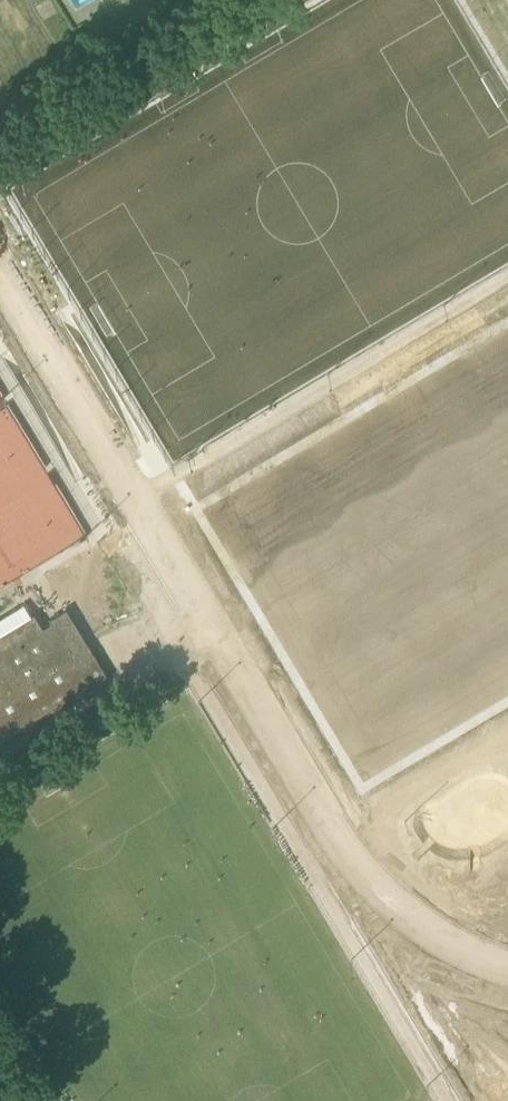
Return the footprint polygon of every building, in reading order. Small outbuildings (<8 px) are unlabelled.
[(22,544),(4,553),(22,584),(39,574),(22,544)] [(67,608),(49,619),(51,623),(43,628),(34,614),(0,635),(0,738),(106,673),(67,608)]
